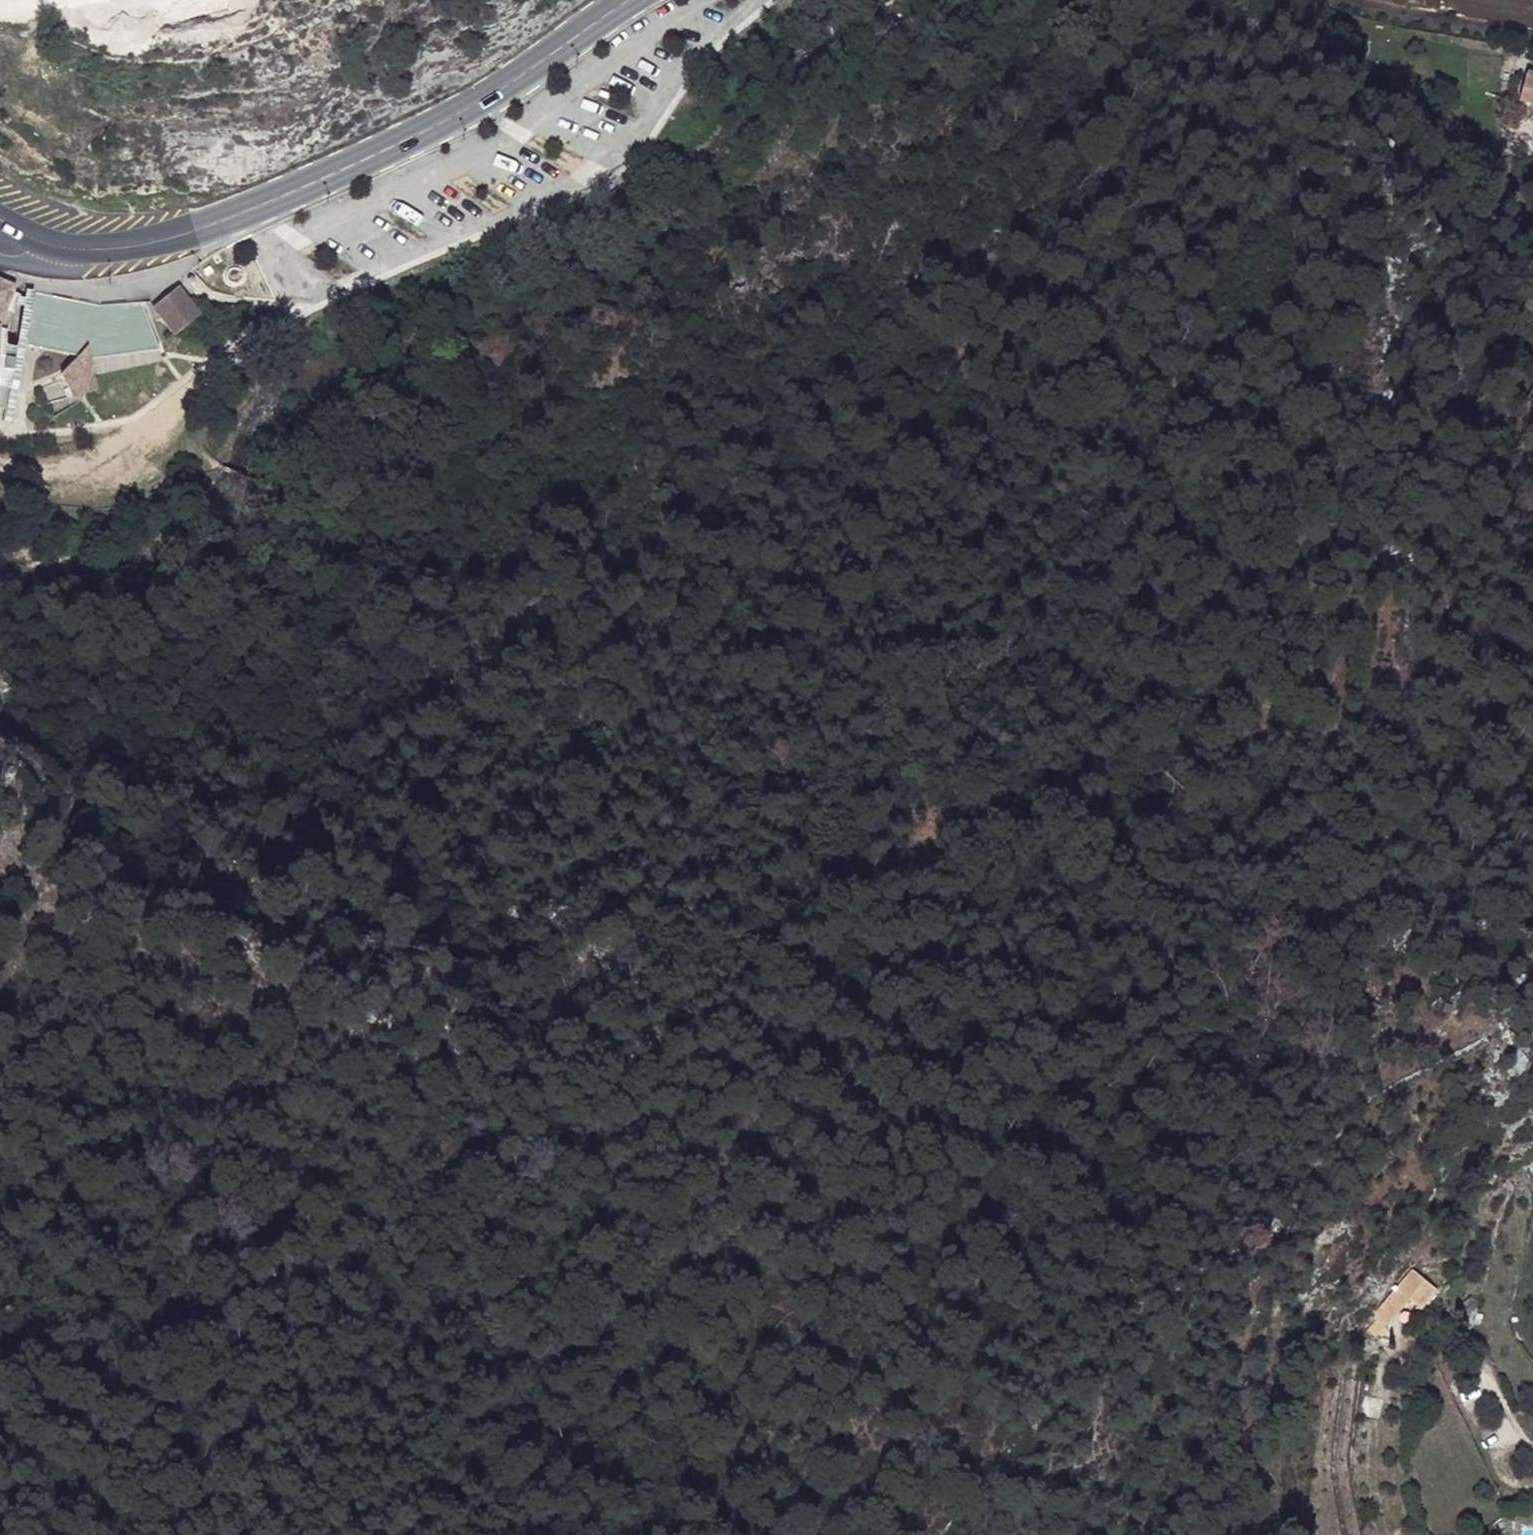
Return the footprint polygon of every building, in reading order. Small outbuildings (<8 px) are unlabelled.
[(1526,76),(1520,101),(1532,104),(1530,115),(1532,116),(1532,78),(1526,76)] [(1530,171),(1518,163),(1513,172),(1524,180),(1530,171)] [(1530,171),(1524,180),(1532,186),(1532,173),(1530,171)] [(15,286),(0,280),(0,320),(15,286)] [(200,313),(177,285),(153,304),(177,332),(200,313)] [(36,293),(27,351),(81,359),(90,348),(93,362),(162,348),(140,300),(99,307),(36,293)] [(64,377),(74,400),(98,392),(93,362),(90,348),(81,359),(64,377)] [(1437,1289),(1413,1268),(1397,1287),(1373,1315),(1378,1319),(1369,1330),(1377,1338),(1409,1299),(1421,1309),(1437,1289)] [(1448,1355),(1458,1343),(1448,1334),(1438,1346),(1448,1355)]
